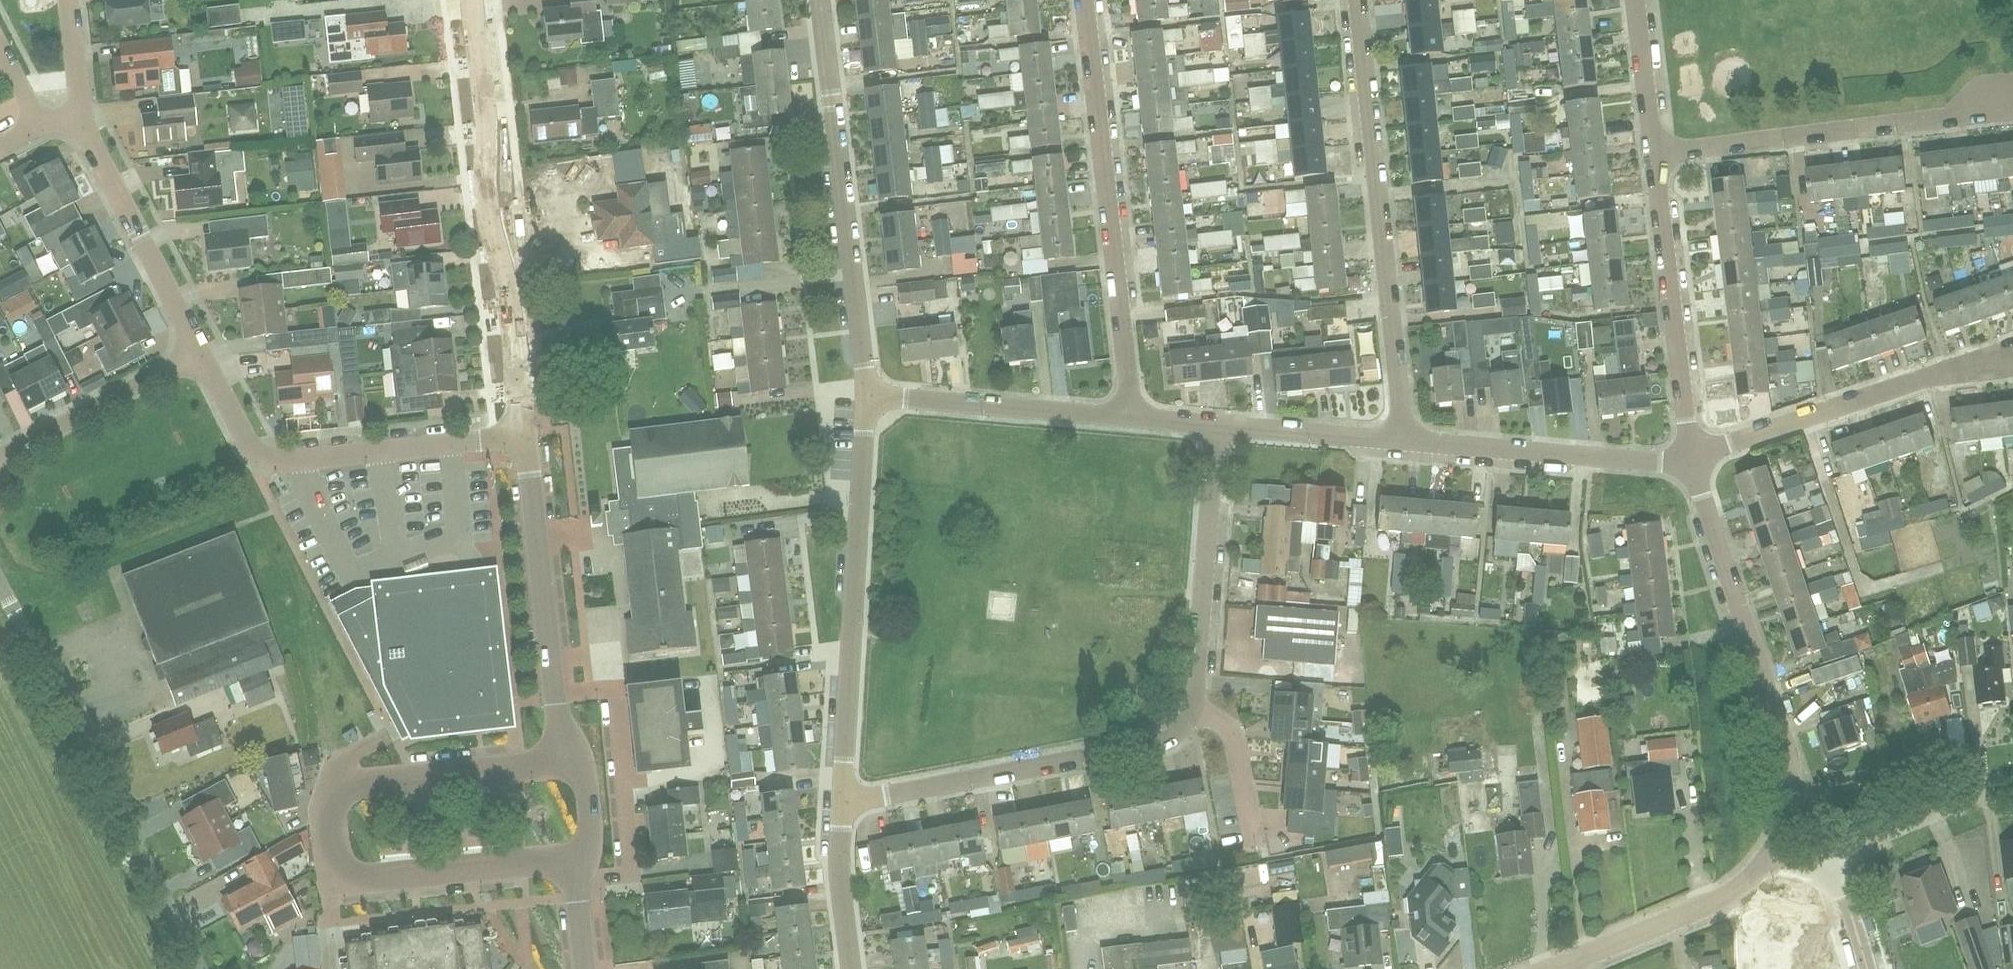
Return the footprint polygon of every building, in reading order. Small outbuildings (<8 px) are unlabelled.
[(107,1),(110,28),(150,23),(148,8),(164,6),(163,0),(115,0),(107,1)] [(596,13),(594,0),(570,0),(571,9),(544,12),(547,41),(580,37),(581,45),(604,43),(601,12),(596,13)] [(725,48),(725,47),(761,43),(760,32),(781,29),(777,0),(763,0),(747,2),(751,32),(738,34),(738,35),(673,43),(675,54),(712,49),(725,48)] [(858,19),(888,15),(886,0),(856,0),(858,19)] [(958,1),(959,10),(980,8),(979,0),(964,0),(958,1)] [(1007,11),(1035,8),(1034,0),(1006,0),(1007,11)] [(1138,21),(1188,16),(1186,4),(1182,4),(1182,0),(1136,0),(1138,21)] [(1408,29),(1438,26),(1435,0),(1425,0),(1405,2),(1408,29)] [(1554,15),(1587,12),(1586,0),(1542,0),(1542,4),(1525,6),(1526,20),(1554,16),(1554,15)] [(1204,18),(1209,18),(1220,17),(1220,16),(1219,2),(1203,3),(1204,13),(1204,18)] [(1513,2),(1502,3),(1504,23),(1515,22),(1513,2)] [(1035,8),(1007,11),(1008,24),(987,27),(988,39),(1037,33),(1035,8)] [(1474,10),(1452,12),(1453,24),(1476,22),(1474,10)] [(1587,12),(1554,15),(1554,16),(1557,39),(1590,35),(1587,12)] [(1280,43),(1310,40),(1307,13),(1277,16),(1280,43)] [(371,60),(371,55),(406,52),(403,24),(376,27),(375,14),(325,19),(329,65),(371,60)] [(888,15),(858,19),(861,45),(891,42),(908,40),(905,14),(888,16),(888,15)] [(326,39),(324,16),(305,17),(306,40),(326,39)] [(924,19),(924,21),(908,23),(910,39),(926,38),(926,36),(950,34),(948,16),(924,19)] [(1199,40),(1223,33),(1219,20),(1195,26),(1199,40)] [(1438,26),(1408,29),(1411,56),(1441,53),(1439,39),(1455,37),(1477,34),(1476,31),(1490,29),(1489,22),(1476,23),(1476,22),(1453,24),(1438,26)] [(1517,41),(1516,36),(1515,22),(1504,23),(1506,42),(1509,42),(1517,41)] [(263,55),(261,28),(250,28),(252,56),(263,55)] [(1135,60),(1163,57),(1161,43),(1183,40),(1181,28),(1132,34),(1135,60)] [(224,30),(193,33),(195,45),(225,42),(224,30)] [(1244,47),(1266,45),(1264,34),(1243,36),(1244,47)] [(1590,35),(1557,39),(1560,63),(1592,59),(1590,35)] [(926,38),(910,39),(912,59),(928,56),(926,38)] [(1500,38),(1473,41),(1475,52),(1501,49),(1500,38)] [(180,71),(174,67),(171,40),(145,43),(120,46),(122,60),(114,61),(118,91),(158,86),(159,98),(182,95),(180,71)] [(1310,40),(1280,43),(1283,70),(1313,67),(1310,40)] [(895,69),(891,42),(861,45),(865,73),(895,69)] [(754,56),(757,85),(787,82),(783,52),(762,54),(761,43),(725,47),(725,48),(725,49),(718,50),(719,60),(741,57),(754,56)] [(1009,61),(1010,74),(1022,73),(1049,69),(1046,44),(998,50),(999,62),(1009,61)] [(1266,45),(1244,47),(1245,61),(1267,58),(1266,45)] [(1524,50),(1523,45),(1509,47),(1510,50),(1502,51),(1502,55),(1504,69),(1504,71),(1515,70),(1526,69),(1526,68),(1524,55),(1524,50)] [(1472,72),(1497,69),(1495,56),(1471,58),(1472,72)] [(1163,57),(1135,60),(1138,85),(1166,82),(1163,57)] [(1465,70),(1466,61),(1447,59),(1446,68),(1465,70)] [(1592,59),(1560,63),(1563,88),(1595,84),(1592,59)] [(263,85),(259,60),(241,63),(242,69),(234,70),(236,88),(263,85)] [(686,61),(687,90),(701,89),(700,60),(686,61)] [(1431,95),(1471,91),(1470,79),(1430,83),(1428,66),(1401,69),(1404,98),(1431,95)] [(1313,67),(1283,70),(1286,96),(1316,93),(1313,67)] [(1011,99),(1052,94),(1049,69),(1022,73),(1024,91),(1011,93),(1011,99)] [(1177,80),(1214,76),(1213,70),(1177,74),(1177,80)] [(1515,70),(1504,71),(1506,90),(1508,103),(1535,100),(1534,86),(1518,88),(1515,70)] [(330,94),(362,90),(360,74),(328,77),(330,94)] [(1214,76),(1177,80),(1178,89),(1215,85),(1214,76)] [(620,117),(616,90),(614,79),(591,82),(595,109),(578,111),(577,107),(531,113),(534,143),(599,135),(597,120),(620,117)] [(791,113),(787,82),(757,85),(761,116),(748,117),(749,129),(771,127),(770,116),(791,113)] [(1166,82),(1138,85),(1141,110),(1168,106),(1166,82)] [(385,117),(413,114),(410,85),(382,88),(382,85),(367,87),(371,121),(386,120),(385,117)] [(303,87),(282,89),(287,139),(308,137),(303,87)] [(1249,100),(1271,98),(1270,87),(1248,89),(1249,100)] [(870,119),(900,115),(897,88),(867,92),(870,119)] [(917,95),(917,96),(908,97),(910,115),(919,114),(919,113),(935,111),(933,93),(917,95)] [(994,95),(996,110),(1012,108),(1011,99),(1011,93),(994,95)] [(1316,93),(1286,96),(1289,123),(1318,120),(1316,93)] [(1027,122),(1055,119),(1052,94),(1011,99),(1012,108),(1013,113),(1026,111),(1027,122)] [(979,112),(996,110),(994,95),(977,97),(978,105),(979,112)] [(1434,124),(1431,95),(1404,98),(1407,127),(1434,124)] [(697,119),(695,96),(683,97),(687,143),(694,142),(694,135),(696,134),(694,119),(697,119)] [(169,114),(143,118),(146,145),(186,141),(184,126),(197,125),(194,98),(167,101),(169,114)] [(1271,98),(1249,100),(1250,103),(1235,104),(1236,111),(1250,110),(1251,114),(1273,111),(1271,98)] [(1567,127),(1600,124),(1597,99),(1564,103),(1567,127)] [(1535,100),(1508,103),(1510,116),(1509,116),(1511,135),(1522,133),(1521,115),(1537,113),(1535,100)] [(254,104),(228,107),(231,133),(257,130),(254,104)] [(968,123),(981,117),(975,106),(963,112),(968,123)] [(1168,106),(1141,110),(1144,135),(1193,129),(1192,117),(1170,120),(1168,106)] [(1504,106),(1475,109),(1474,107),(1452,109),(1453,123),(1476,120),(1475,119),(1505,116),(1504,106)] [(942,109),(943,134),(960,132),(959,108),(942,109)] [(919,113),(919,114),(921,131),(937,129),(935,111),(919,113)] [(900,115),(870,119),(874,146),(903,142),(900,115)] [(1055,119),(1027,122),(1029,136),(1007,139),(1009,150),(1058,144),(1055,119)] [(1291,139),(1276,140),(1240,144),(1241,155),(1277,151),(1277,153),(1292,152),(1292,149),(1321,146),(1318,120),(1289,123),(1291,139)] [(1437,152),(1434,124),(1407,127),(1410,155),(1437,152)] [(1600,124),(1567,127),(1570,151),(1603,147),(1600,124)] [(1512,150),(1513,155),(1523,153),(1524,153),(1524,148),(1522,135),(1522,133),(1511,135),(1512,150)] [(342,135),(320,136),(324,199),(347,198),(342,135)] [(384,137),(355,140),(357,161),(377,159),(379,184),(420,179),(417,149),(406,150),(404,135),(384,137)] [(1214,151),(1220,150),(1234,148),(1232,135),(1212,137),(1214,151)] [(1457,151),(1479,149),(1477,135),(1455,137),(1457,151)] [(1148,172),(1176,169),(1174,155),(1196,152),(1194,140),(1145,147),(1148,172)] [(903,142),(874,146),(877,172),(906,168),(903,142)] [(944,147),(945,164),(957,163),(956,146),(944,147)] [(1292,149),(1292,152),(1295,177),(1324,174),(1321,146),(1292,149)] [(2012,179),(2012,146),(1994,148),(1998,181),(2000,194),(2011,192),(2010,180),(2012,179)] [(769,178),(767,162),(765,147),(731,151),(734,173),(720,175),(722,184),(735,182),(769,178)] [(1502,171),(1508,151),(1493,147),(1488,167),(1502,171)] [(1603,147),(1570,151),(1570,152),(1564,153),(1565,163),(1571,163),(1573,175),(1606,171),(1603,147)] [(925,166),(941,164),(939,148),(923,149),(925,166)] [(1234,148),(1220,150),(1220,153),(1213,154),(1214,166),(1236,163),(1234,148)] [(1998,181),(1994,148),(1970,151),(1974,184),(1998,181)] [(234,151),(214,154),(190,156),(193,178),(176,180),(179,210),(238,203),(235,173),(237,173),(234,151)] [(1244,157),(1245,165),(1245,173),(1246,187),(1270,184),(1269,171),(1252,173),(1252,164),(1256,164),(1256,167),(1278,165),(1277,153),(1277,151),(1241,155),(1242,157),(1244,157)] [(1974,184),(1970,151),(1946,154),(1950,187),(1974,184)] [(1439,165),(1437,152),(1410,155),(1413,184),(1441,181),(1440,180),(1450,178),(1448,164),(1439,165)] [(1950,187),(1946,154),(1921,157),(1925,190),(1926,190),(1927,197),(1938,196),(1937,188),(1950,187)] [(1035,186),(1063,182),(1060,157),(1011,162),(1012,174),(1033,171),(1035,186)] [(976,174),(1006,171),(1005,159),(975,163),(976,174)] [(1881,195),(1906,192),(1902,159),(1877,162),(1881,195)] [(37,173),(32,162),(10,173),(16,184),(26,179),(36,199),(69,181),(59,162),(37,173)] [(1521,182),(1532,181),(1548,179),(1547,168),(1531,170),(1530,162),(1524,162),(1519,163),(1521,182)] [(1881,195),(1877,162),(1854,165),(1858,198),(1881,195)] [(1460,180),(1482,177),(1480,163),(1458,166),(1460,180)] [(941,164),(925,166),(927,185),(943,183),(941,164)] [(1858,198),(1854,165),(1830,168),(1834,201),(1858,198)] [(906,168),(877,172),(880,199),(910,196),(906,168)] [(1834,201),(1830,168),(1805,171),(1810,204),(1834,201)] [(1176,169),(1148,172),(1151,197),(1179,194),(1176,169)] [(691,172),(693,186),(712,184),(710,170),(691,172)] [(1606,171),(1573,175),(1575,200),(1608,196),(1606,171)] [(663,219),(670,217),(666,183),(646,185),(646,183),(637,184),(635,173),(625,175),(626,185),(617,187),(619,201),(594,205),(595,215),(591,215),(593,231),(597,230),(599,240),(620,237),(622,250),(654,245),(654,243),(665,242),(663,219)] [(1776,177),(1778,191),(1775,192),(1746,195),(1744,179),(1715,182),(1718,210),(1776,203),(1776,201),(1779,200),(1792,199),(1790,176),(1776,177)] [(738,211),(772,206),(769,178),(735,182),(737,200),(724,202),(725,212),(738,211)] [(977,194),(978,193),(989,192),(987,180),(980,181),(976,181),(977,194)] [(30,227),(37,241),(41,239),(65,226),(58,213),(80,201),(69,181),(36,199),(46,218),(30,227)] [(1525,212),(1541,210),(1539,200),(1534,200),(1532,181),(1521,182),(1523,202),(1524,207),(1525,212)] [(1038,210),(1066,207),(1063,182),(1035,186),(1038,210)] [(1191,192),(1227,188),(1226,182),(1190,186),(1191,192)] [(1309,215),(1336,212),(1333,187),(1285,191),(1286,203),(1307,201),(1309,215)] [(1227,188),(1191,192),(1192,201),(1228,197),(1227,188)] [(1265,214),(1280,215),(1281,188),(1266,188),(1265,214)] [(1179,194),(1151,197),(1154,222),(1182,219),(1179,194)] [(1418,229),(1445,226),(1442,197),(1415,200),(1418,229)] [(1998,198),(1986,200),(1987,205),(1995,215),(2000,215),(1998,198)] [(396,231),(398,247),(440,242),(437,212),(411,215),(409,203),(381,206),(384,232),(396,231)] [(1777,214),(1776,203),(1718,210),(1721,236),(1750,233),(1748,216),(1777,214)] [(991,209),(991,216),(1028,212),(1027,204),(991,209)] [(727,230),(728,237),(728,240),(729,239),(775,234),(772,206),(738,211),(740,229),(727,230)] [(1066,207),(1038,210),(1041,235),(1069,232),(1066,207)] [(1464,225),(1487,223),(1485,209),(1463,211),(1464,225)] [(1585,240),(1617,236),(1614,211),(1582,215),(1585,240)] [(1028,212),(991,216),(992,224),(1028,219),(1028,212)] [(1336,212),(1309,215),(1311,240),(1339,237),(1336,212)] [(885,245),(915,241),(912,214),(882,218),(885,245)] [(1549,226),(1548,215),(1529,217),(1525,217),(1526,227),(1528,247),(1539,246),(1537,227),(1549,226)] [(2012,225),(2012,215),(2002,216),(2003,227),(2012,225)] [(251,269),(254,265),(251,240),(270,238),(267,216),(225,221),(226,232),(224,236),(207,238),(211,271),(235,268),(239,271),(251,269)] [(1955,230),(1975,228),(1974,216),(1954,218),(1955,230)] [(1983,218),(1985,229),(2003,227),(2002,216),(1983,218)] [(1907,236),(1907,234),(1917,233),(1916,218),(1905,219),(1905,224),(1885,227),(1887,239),(1907,236)] [(1955,230),(1954,218),(1924,222),(1925,234),(1955,230)] [(1182,219),(1154,222),(1157,247),(1185,243),(1182,219)] [(934,239),(950,237),(948,220),(932,222),(934,239)] [(2003,227),(2005,237),(2012,236),(2012,225),(2003,227)] [(65,226),(41,239),(48,254),(51,253),(61,272),(105,249),(94,229),(73,240),(65,226)] [(1467,240),(1447,242),(1445,226),(1418,229),(1421,257),(1488,250),(1487,238),(1467,240)] [(1887,239),(1885,227),(1867,229),(1869,241),(1887,239)] [(1986,240),(2005,237),(2003,227),(1985,229),(1986,240)] [(1196,242),(1233,238),(1232,231),(1196,235),(1196,242)] [(1069,232),(1041,235),(1043,248),(1021,250),(1022,263),(1072,257),(1069,232)] [(1753,260),(1750,233),(1721,236),(1724,263),(1753,260)] [(1957,247),(1977,245),(1976,233),(1956,235),(1957,247)] [(775,234),(729,239),(730,251),(743,249),(744,256),(730,257),(732,267),(745,266),(745,264),(779,260),(775,234)] [(1264,245),(1300,241),(1299,234),(1263,238),(1264,245)] [(1840,249),(1860,247),(1859,234),(1838,237),(1840,249)] [(1957,247),(1956,235),(1937,237),(1939,250),(1957,247)] [(1617,236),(1585,240),(1588,263),(1620,259),(1617,236)] [(952,256),(950,238),(950,237),(934,239),(936,258),(952,256)] [(1264,245),(1255,246),(1256,254),(1265,253),(1299,249),(1300,254),(1313,252),(1314,264),(1342,261),(1339,237),(1311,240),(1312,241),(1300,242),(1300,241),(1264,245)] [(1840,249),(1838,237),(1820,239),(1821,251),(1840,249)] [(1233,238),(1196,242),(1197,251),(1234,246),(1233,238)] [(915,241),(885,245),(889,272),(918,269),(915,241)] [(1889,256),(1909,253),(1908,241),(1887,244),(1889,256)] [(1763,246),(1765,258),(1801,254),(1799,242),(1763,246)] [(1185,243),(1157,247),(1160,271),(1188,268),(1185,243)] [(333,267),(369,262),(367,244),(330,248),(333,267)] [(1889,256),(1887,244),(1869,246),(1871,258),(1889,256)] [(1539,246),(1528,247),(1530,266),(1539,265),(1541,265),(1539,246)] [(1840,249),(1842,265),(1858,263),(1857,256),(1861,255),(1860,247),(1840,249)] [(61,272),(71,266),(77,277),(66,283),(77,302),(98,291),(93,281),(115,269),(105,249),(61,272)] [(1821,260),(1822,262),(1808,264),(1811,287),(1824,285),(1823,271),(1840,268),(1840,266),(1842,265),(1840,249),(1821,251),(1822,260),(1821,260)] [(1488,250),(1421,257),(1424,285),(1451,282),(1450,272),(1466,270),(1465,266),(1480,264),(1478,251),(1488,250)] [(1801,254),(1765,258),(1766,269),(1785,267),(1785,266),(1796,264),(1798,281),(1809,280),(1806,253),(1801,254)] [(1620,259),(1588,263),(1591,287),(1623,283),(1620,259)] [(1756,286),(1753,260),(1724,263),(1727,290),(1756,286)] [(1342,261),(1314,264),(1315,278),(1294,281),(1295,292),(1344,287),(1342,261)] [(364,279),(363,265),(335,268),(337,282),(364,279)] [(445,285),(443,265),(406,269),(408,290),(445,285)] [(1470,282),(1493,279),(1491,265),(1469,268),(1470,282)] [(1188,268),(1160,271),(1163,297),(1213,291),(1211,278),(1201,280),(1199,267),(1188,269),(1188,268)] [(712,271),(713,281),(713,284),(738,281),(736,268),(712,271)] [(331,269),(282,274),(284,290),(333,285),(331,269)] [(35,282),(30,272),(0,287),(0,290),(4,298),(35,282)] [(1040,277),(1043,304),(1047,335),(1060,334),(1064,366),(1090,363),(1086,329),(1071,331),(1069,312),(1080,311),(1075,273),(1040,277)] [(1537,274),(1535,275),(1526,276),(1528,293),(1539,292),(1560,289),(1559,277),(1538,280),(1537,274)] [(2003,279),(2012,308),(2012,275),(2003,279)] [(651,320),(665,318),(661,288),(660,288),(659,276),(634,279),(635,292),(613,294),(616,324),(613,324),(617,353),(654,348),(651,320)] [(1230,293),(1251,291),(1249,276),(1229,278),(1230,293)] [(1043,304),(1040,277),(1028,279),(1031,306),(1043,304)] [(944,279),(933,281),(921,282),(924,303),(936,302),(935,297),(946,295),(944,279)] [(1005,296),(1022,294),(1020,279),(1003,280),(1005,296)] [(2003,279),(1980,287),(1991,318),(2012,311),(2012,308),(2003,279)] [(924,303),(921,282),(897,285),(900,306),(924,303)] [(1451,282),(1424,285),(1427,314),(1455,311),(1451,282)] [(1623,283),(1591,287),(1594,312),(1626,308),(1623,283)] [(445,285),(408,290),(411,311),(448,306),(445,285)] [(1770,285),(1756,286),(1727,290),(1730,317),(1790,310),(1789,297),(1772,299),(1770,285)] [(283,310),(280,287),(242,291),(245,315),(283,310)] [(1276,294),(1282,295),(1291,296),(1290,287),(1275,289),(1276,294)] [(1991,318),(1980,287),(1958,294),(1968,326),(1991,318)] [(1573,301),(1587,299),(1586,288),(1571,290),(1573,301)] [(37,308),(28,290),(0,304),(0,305),(9,323),(37,308)] [(1530,314),(1531,314),(1541,313),(1542,313),(1539,292),(1528,293),(1530,314)] [(743,308),(742,308),(740,294),(712,297),(713,311),(727,310),(730,330),(731,330),(733,340),(746,338),(779,334),(776,303),(743,307),(743,308)] [(1473,310),(1496,308),(1494,294),(1472,296),(1473,310)] [(1968,326),(1958,294),(1934,303),(1945,334),(1968,326)] [(102,309),(95,297),(62,314),(68,326),(75,323),(80,333),(95,325),(101,336),(140,316),(128,295),(102,309)] [(1499,319),(1527,316),(1525,297),(1497,300),(1499,319)] [(1226,379),(1253,376),(1248,334),(1258,333),(1255,299),(1243,298),(1244,309),(1243,309),(1245,328),(1234,329),(1235,334),(1220,335),(1226,379)] [(1255,299),(1258,333),(1271,332),(1269,312),(1277,311),(1294,310),(1293,302),(1276,301),(1255,299)] [(1322,321),(1347,318),(1346,305),(1320,308),(1322,321)] [(1205,319),(1203,306),(1191,307),(1193,320),(1205,319)] [(1193,320),(1191,307),(1166,310),(1167,323),(1193,320)] [(1322,321),(1320,308),(1308,309),(1309,322),(1322,321)] [(289,334),(291,350),(340,344),(336,309),(324,310),(326,330),(289,334)] [(1903,348),(1926,340),(1916,309),(1892,317),(1903,348)] [(285,334),(283,310),(245,315),(247,339),(285,334)] [(1730,317),(1734,343),(1762,340),(1762,339),(1776,338),(1774,322),(1791,320),(1790,310),(1730,317)] [(366,326),(391,324),(390,311),(364,313),(366,326)] [(1005,363),(1036,360),(1032,328),(1031,328),(1029,311),(1014,313),(1016,329),(1001,331),(1005,363)] [(107,348),(96,353),(108,376),(131,364),(124,352),(151,338),(140,316),(101,336),(107,348)] [(45,317),(33,322),(45,344),(56,338),(45,317)] [(1892,317),(1870,325),(1880,355),(1903,348),(1892,317)] [(931,358),(957,355),(954,327),(938,329),(937,320),(926,322),(931,358)] [(926,322),(915,323),(916,331),(900,333),(904,362),(931,358),(926,322)] [(1481,329),(1477,329),(1476,322),(1466,323),(1468,348),(1470,362),(1485,360),(1481,329)] [(1574,322),(1563,324),(1567,348),(1577,347),(1574,322)] [(1619,324),(1620,337),(1638,335),(1636,322),(1619,324)] [(1467,348),(1468,348),(1466,323),(1452,324),(1454,349),(1444,350),(1446,369),(1432,371),(1436,404),(1462,401),(1459,372),(1470,371),(1467,348)] [(1578,351),(1594,349),(1592,323),(1576,324),(1578,351)] [(1599,343),(1619,341),(1616,324),(1597,327),(1599,343)] [(1847,332),(1848,332),(1846,325),(1836,329),(1838,335),(1824,340),(1834,371),(1858,363),(1847,332)] [(1880,355),(1870,325),(1848,332),(1847,332),(1858,363),(1880,355)] [(455,366),(452,340),(418,344),(416,328),(392,331),(397,373),(455,366)] [(749,366),(783,361),(779,334),(746,338),(748,356),(735,358),(736,368),(749,366)] [(1207,349),(1196,350),(1195,341),(1196,350),(1200,382),(1226,379),(1220,335),(1206,337),(1207,349)] [(1616,347),(1624,414),(1649,410),(1645,379),(1634,380),(1631,359),(1639,358),(1637,340),(1615,343),(1616,347)] [(1765,363),(1762,340),(1734,343),(1737,370),(1797,363),(1795,350),(1777,353),(1778,362),(1765,363)] [(1166,368),(1171,367),(1173,385),(1200,382),(1196,350),(1195,341),(1168,344),(1169,354),(1165,355),(1166,368)] [(1324,344),(1329,389),(1356,386),(1352,353),(1351,354),(1350,342),(1324,344)] [(312,360),(302,361),(304,372),(277,375),(280,405),(320,401),(320,399),(345,396),(344,386),(339,344),(311,348),(312,360)] [(1324,347),(1298,349),(1303,392),(1329,389),(1324,344),(1324,347)] [(1603,359),(1605,384),(1595,385),(1599,417),(1624,414),(1616,347),(1599,349),(1600,359),(1603,359)] [(25,358),(48,402),(68,392),(45,348),(36,352),(42,363),(31,369),(26,358),(25,358)] [(1298,349),(1290,350),(1272,352),(1273,362),(1276,394),(1303,392),(1298,349)] [(1525,387),(1523,369),(1520,352),(1502,354),(1503,367),(1489,369),(1494,409),(1520,406),(1518,388),(1525,387)] [(733,369),(731,354),(713,356),(715,371),(733,369)] [(1548,362),(1537,364),(1536,355),(1522,356),(1523,365),(1526,390),(1541,388),(1545,417),(1570,414),(1566,381),(1550,383),(1548,362)] [(25,358),(5,368),(28,413),(48,402),(25,358)] [(753,391),(786,387),(783,361),(749,366),(752,384),(738,386),(739,395),(753,394),(753,391)] [(1798,373),(1797,363),(1737,370),(1740,398),(1769,394),(1767,376),(1779,374),(1779,376),(1798,373)] [(455,366),(397,373),(402,411),(426,408),(424,396),(458,392),(455,366)] [(101,374),(80,385),(86,396),(107,385),(101,374)] [(345,396),(348,423),(365,422),(361,384),(344,386),(345,396)] [(717,407),(727,406),(726,394),(715,395),(717,407)] [(1999,403),(2004,435),(2012,433),(2012,400),(1999,403)] [(348,423),(345,401),(336,402),(338,428),(348,427),(348,423)] [(2004,435),(1999,403),(1975,406),(1981,439),(2004,435)] [(1981,439),(1975,406),(1951,410),(1956,443),(1981,439)] [(1912,454),(1935,446),(1924,414),(1901,422),(1912,454)] [(323,416),(289,420),(290,434),(324,430),(323,416)] [(742,417),(645,429),(629,431),(631,447),(613,449),(619,501),(609,502),(614,546),(625,545),(633,619),(626,619),(630,655),(696,647),(691,612),(684,613),(677,551),(684,550),(702,548),(700,530),(700,522),(697,502),(695,502),(694,494),(750,486),(742,417)] [(1912,454),(1901,422),(1878,430),(1889,461),(1912,454)] [(1889,461),(1878,430),(1856,438),(1866,469),(1889,461)] [(1866,469),(1856,438),(1832,446),(1843,477),(1866,469)] [(1800,474),(1803,485),(1818,481),(1814,465),(1797,471),(1799,475),(1800,474)] [(1738,478),(1747,504),(1775,495),(1766,469),(1738,478)] [(1800,474),(1799,475),(1782,480),(1789,503),(1807,497),(1803,485),(1800,474)] [(2002,478),(1985,487),(1990,497),(2008,488),(2002,478)] [(1289,522),(1316,524),(1319,489),(1317,489),(1317,485),(1315,482),(1299,481),(1296,483),(1296,487),(1293,486),(1292,491),(1289,522)] [(1316,524),(1289,522),(1292,491),(1285,490),(1285,488),(1267,486),(1266,500),(1269,501),(1269,505),(1266,505),(1260,574),(1287,576),(1287,573),(1299,574),(1302,544),(1314,546),(1316,524)] [(1973,505),(1990,497),(1985,487),(1968,495),(1973,505)] [(1316,524),(1342,526),(1345,491),(1319,489),(1316,524)] [(1747,504),(1755,530),(1783,520),(1775,495),(1747,504)] [(1402,533),(1404,500),(1380,498),(1377,530),(1402,533)] [(1913,519),(1951,510),(1947,499),(1910,508),(1913,519)] [(1428,502),(1404,500),(1402,533),(1401,544),(1411,545),(1412,534),(1425,535),(1428,502)] [(1452,504),(1428,502),(1425,535),(1449,537),(1452,504)] [(1476,507),(1452,504),(1449,537),(1451,537),(1450,546),(1460,547),(1461,538),(1473,540),(1476,507)] [(1817,523),(1833,519),(1829,505),(1814,509),(1817,523)] [(1365,529),(1366,507),(1353,506),(1351,527),(1365,529)] [(597,507),(586,513),(596,530),(607,524),(597,507)] [(1518,543),(1521,511),(1496,508),(1493,541),(1518,543)] [(1883,513),(1889,533),(1906,528),(1903,517),(1901,508),(1883,513)] [(1883,513),(1882,510),(1847,519),(1852,542),(1889,533),(1883,513)] [(1545,513),(1521,511),(1518,543),(1519,543),(1518,555),(1530,556),(1531,544),(1542,545),(1545,513)] [(1570,515),(1545,513),(1542,545),(1567,547),(1570,515)] [(1755,530),(1764,555),(1792,546),(1802,543),(1836,531),(1833,520),(1817,526),(1788,535),(1783,520),(1755,530)] [(1616,558),(1664,552),(1660,523),(1626,528),(1628,549),(1615,550),(1616,558)] [(706,539),(726,537),(725,524),(705,527),(706,539)] [(1965,524),(1898,543),(1905,570),(1925,565),(1925,566),(1946,560),(1973,553),(1965,524)] [(1349,540),(1366,542),(1367,532),(1350,530),(1349,540)] [(1833,544),(1840,541),(1836,531),(1802,543),(1806,554),(1824,548),(1833,544)] [(265,672),(274,669),(285,664),(275,638),(275,639),(268,623),(270,623),(235,534),(123,578),(174,708),(240,682),(265,672)] [(737,577),(750,575),(784,571),(780,540),(746,544),(749,565),(736,567),(737,577)] [(1337,580),(1338,579),(1362,582),(1363,570),(1361,569),(1350,569),(1339,567),(1340,563),(1330,562),(1331,547),(1316,546),(1315,560),(1313,560),(1311,578),(1337,580)] [(1772,581),(1800,572),(1792,546),(1764,555),(1772,581)] [(1664,552),(1616,558),(1616,561),(1630,559),(1632,576),(1618,578),(1619,586),(1667,580),(1664,552)] [(1391,593),(1396,593),(1400,554),(1394,554),(1391,593)] [(1400,554),(1396,593),(1402,594),(1406,555),(1400,554)] [(1577,584),(1580,558),(1566,557),(1564,583),(1577,584)] [(1439,597),(1444,597),(1447,559),(1442,558),(1439,597)] [(1447,559),(1444,597),(1451,598),(1454,559),(1447,559)] [(1547,559),(1541,559),(1540,566),(1537,605),(1538,605),(1543,606),(1547,567),(1547,559)] [(1536,627),(1538,605),(1537,605),(1540,566),(1535,566),(1532,605),(1525,604),(1523,626),(1536,627)] [(753,602),(787,598),(784,571),(750,575),(752,593),(739,594),(741,604),(753,602)] [(1772,581),(1781,606),(1837,587),(1846,584),(1853,582),(1850,572),(1843,574),(1834,577),(1834,576),(1805,586),(1800,572),(1772,581)] [(416,734),(471,728),(481,727),(502,716),(496,663),(503,662),(493,581),(473,576),(356,589),(330,603),(403,742),(416,734)] [(1667,580),(1619,586),(1620,588),(1633,587),(1635,604),(1622,606),(1623,614),(1671,608),(1667,580)] [(1862,607),(1854,584),(1842,588),(1849,611),(1862,607)] [(1310,594),(1286,593),(1286,588),(1259,586),(1258,601),(1309,605),(1310,594)] [(1598,605),(1607,604),(1605,587),(1596,588),(1598,605)] [(1781,606),(1790,632),(1817,622),(1829,619),(1825,604),(1841,598),(1837,587),(1781,606)] [(1457,594),(1456,604),(1451,604),(1450,617),(1474,619),(1476,596),(1457,594)] [(757,631),(791,626),(787,598),(753,602),(755,620),(743,621),(744,633),(757,631)] [(718,621),(738,619),(736,607),(717,608),(718,621)] [(1334,665),(1336,645),(1339,615),(1258,608),(1255,639),(1266,640),(1264,660),(1325,664),(1334,665)] [(1500,622),(1500,621),(1501,610),(1482,609),(1480,608),(1479,620),(1500,622)] [(1671,608),(1623,614),(1623,616),(1637,614),(1639,632),(1626,634),(1627,644),(1640,643),(1640,641),(1674,636),(1671,608)] [(1358,635),(1358,610),(1349,610),(1348,634),(1358,635)] [(1817,622),(1790,632),(1798,658),(1826,649),(1826,648),(1842,643),(1838,632),(1822,637),(1817,622)] [(1929,663),(1924,647),(1932,645),(1929,630),(1927,624),(1907,632),(1918,667),(1922,665),(1929,663)] [(760,657),(794,653),(791,626),(757,631),(759,649),(746,650),(747,660),(761,658),(760,657)] [(1918,667),(1907,632),(1897,636),(1900,646),(1902,654),(1901,655),(1906,670),(1901,671),(1908,694),(1907,695),(1917,725),(1934,719),(1925,689),(1929,688),(1923,668),(1922,665),(1918,667)] [(1856,643),(1847,646),(1849,653),(1872,645),(1868,633),(1854,638),(1856,643)] [(1961,665),(1977,664),(1975,639),(1958,640),(1961,665)] [(1581,659),(1600,659),(1600,640),(1581,640),(1581,659)] [(2001,669),(2004,669),(2001,648),(1986,650),(1988,669),(1975,671),(1979,704),(2005,701),(2001,669)] [(1925,689),(1934,719),(1952,713),(1943,687),(1958,682),(1954,658),(1923,668),(1929,688),(1925,689)] [(1810,676),(1815,691),(1861,675),(1855,660),(1810,676)] [(265,672),(240,682),(250,709),(276,699),(265,672)] [(757,691),(765,690),(767,702),(799,698),(796,673),(755,679),(757,691)] [(685,716),(681,685),(637,690),(639,704),(632,705),(632,703),(630,704),(637,760),(638,760),(638,758),(645,757),(647,772),(690,767),(687,736),(704,734),(702,714),(685,716)] [(737,706),(737,705),(735,687),(724,688),(726,707),(737,706)] [(1275,715),(1275,717),(1310,720),(1312,697),(1277,694),(1276,703),(1273,702),(1272,715),(1275,715)] [(799,698),(767,702),(770,726),(802,721),(799,698)] [(1821,728),(1824,738),(1822,739),(1820,743),(1825,757),(1828,758),(1841,754),(1843,751),(1842,749),(1861,742),(1852,718),(1868,713),(1863,700),(1840,707),(1844,720),(1821,728)] [(737,706),(726,707),(728,726),(739,725),(739,719),(749,718),(747,704),(737,705),(737,706)] [(1355,737),(1364,736),(1362,712),(1353,713),(1355,737)] [(191,757),(223,744),(213,719),(192,727),(187,715),(152,728),(163,754),(186,745),(191,757)] [(1310,720),(1275,717),(1275,720),(1272,720),(1271,732),(1274,732),(1273,740),(1326,745),(1318,744),(1320,721),(1310,720)] [(1579,721),(1584,769),(1611,766),(1605,718),(1579,721)] [(802,721),(770,726),(773,749),(806,745),(802,721)] [(728,755),(739,754),(737,735),(726,736),(728,755)] [(1643,762),(1645,778),(1634,779),(1637,814),(1671,810),(1667,776),(1665,776),(1664,761),(1678,760),(1676,739),(1646,742),(1648,761),(1643,762)] [(1289,762),(1289,765),(1324,768),(1326,745),(1273,740),(1291,742),(1290,750),(1287,750),(1286,762),(1289,762)] [(806,745),(773,749),(776,774),(809,769),(806,745)] [(1449,775),(1482,771),(1480,751),(1448,754),(1449,775)] [(739,754),(728,755),(731,774),(741,773),(739,754)] [(287,756),(264,761),(275,814),(298,809),(287,756)] [(1361,783),(1370,782),(1367,758),(1358,759),(1361,783)] [(1287,780),(1287,787),(1322,790),(1324,768),(1289,765),(1288,767),(1285,767),(1284,779),(1287,780)] [(1570,776),(1573,795),(1575,815),(1577,814),(1580,834),(1586,833),(1586,838),(1605,835),(1604,831),(1610,830),(1605,793),(1613,792),(1610,770),(1570,776)] [(741,773),(731,774),(732,788),(756,785),(754,771),(741,773)] [(198,795),(205,807),(182,819),(193,840),(229,822),(222,809),(236,801),(225,780),(194,797),(195,797),(198,795)] [(1182,816),(1207,811),(1201,780),(1176,784),(1182,816)] [(1182,816),(1176,784),(1153,789),(1159,820),(1182,816)] [(648,809),(654,860),(685,857),(679,806),(699,804),(697,786),(668,790),(670,807),(648,809)] [(1322,790),(1287,787),(1286,795),(1283,794),(1282,807),(1285,807),(1285,810),(1320,813),(1322,790)] [(1159,820),(1153,789),(1129,793),(1135,825),(1159,820)] [(764,819),(796,815),(793,791),(761,795),(764,819)] [(1135,825),(1129,793),(1104,798),(1111,830),(1135,825)] [(1071,837),(1095,832),(1089,801),(1065,806),(1071,837)] [(736,823),(747,821),(745,802),(734,804),(736,823)] [(1374,817),(1372,805),(1363,806),(1364,818),(1374,817)] [(1071,837),(1065,806),(1042,810),(1048,842),(1071,837)] [(1048,842),(1042,810),(1019,814),(1025,846),(1048,842)] [(1025,846),(1019,814),(995,819),(1001,851),(1025,846)] [(1529,841),(1544,839),(1541,814),(1522,816),(1524,832),(1497,835),(1503,878),(1533,874),(1529,841)] [(796,815),(764,819),(767,843),(799,839),(796,815)] [(747,821),(736,823),(738,842),(749,841),(747,821)] [(227,850),(234,862),(230,864),(229,864),(230,865),(261,848),(250,827),(236,834),(229,822),(193,840),(204,862),(227,850)] [(960,859),(962,867),(971,865),(969,857),(985,854),(979,822),(954,827),(960,859)] [(960,859),(954,827),(931,831),(937,863),(939,871),(950,869),(949,861),(960,859)] [(268,851),(278,868),(309,850),(307,830),(268,851)] [(937,863),(931,831),(907,836),(913,868),(937,863)] [(1140,835),(1130,837),(1133,854),(1143,853),(1140,835)] [(887,863),(891,884),(903,882),(901,870),(913,868),(907,836),(883,841),(883,843),(870,845),(874,865),(887,863)] [(799,839),(767,843),(769,867),(802,863),(799,839)] [(2007,880),(2011,910),(2012,912),(2012,842),(2002,843),(2007,880)] [(711,851),(714,874),(739,871),(736,848),(711,851)] [(745,870),(756,868),(754,850),(743,851),(745,870)] [(267,853),(246,864),(255,883),(225,899),(233,915),(284,887),(267,853)] [(1191,859),(1193,870),(1212,866),(1210,855),(1191,859)] [(1191,859),(1172,863),(1174,873),(1193,870),(1191,859)] [(802,863),(769,867),(773,891),(806,887),(802,863)] [(1002,893),(1015,891),(1011,864),(997,866),(1002,893)] [(1432,866),(1424,877),(1422,880),(1414,881),(1415,889),(1408,898),(1413,937),(1422,945),(1423,952),(1430,950),(1439,958),(1449,945),(1448,944),(1455,935),(1452,933),(1457,926),(1443,914),(1454,900),(1471,899),(1468,868),(1453,870),(1445,865),(1432,866)] [(1374,892),(1386,890),(1383,866),(1372,868),(1374,892)] [(1956,911),(1940,866),(1902,880),(1912,908),(1909,909),(1916,927),(1920,925),(1923,927),(1931,924),(1932,921),(1956,911)] [(756,868),(745,870),(747,890),(758,888),(756,868)] [(1144,873),(1126,876),(1125,868),(1113,870),(1117,889),(1146,883),(1144,873)] [(1146,883),(1166,880),(1164,869),(1144,873),(1146,883)] [(692,879),(695,894),(686,895),(685,892),(646,897),(649,929),(690,924),(687,907),(726,903),(722,875),(692,879)] [(1082,896),(1102,892),(1100,881),(1080,885),(1082,896)] [(1035,900),(1054,896),(1052,885),(1033,889),(1035,900)] [(1082,896),(1080,885),(1061,889),(1064,899),(1082,896)] [(269,925),(296,910),(284,887),(233,915),(241,930),(265,918),(269,925)] [(906,915),(921,912),(916,887),(902,890),(906,915)] [(1035,900),(1033,889),(1014,892),(1016,903),(1035,900)] [(1342,951),(1347,951),(1349,968),(1380,965),(1376,933),(1391,931),(1386,890),(1374,892),(1362,893),(1364,906),(1326,910),(1329,931),(1340,930),(1342,951)] [(987,897),(968,901),(971,911),(989,908),(987,897)] [(971,911),(968,901),(949,904),(951,915),(971,911)] [(1110,912),(1134,909),(1133,903),(1109,906),(1110,912)] [(778,934),(811,930),(808,905),(775,910),(778,934)] [(1272,908),(1277,947),(1305,943),(1300,905),(1272,908)] [(1066,932),(1078,931),(1075,906),(1063,907),(1066,932)] [(924,925),(943,921),(941,910),(922,914),(924,925)] [(1784,963),(1813,961),(1809,911),(1780,913),(1784,963)] [(924,925),(922,914),(903,917),(905,929),(924,925)] [(1248,963),(1241,915),(1208,920),(1215,967),(1221,966),(1221,968),(1249,968),(1248,963)] [(752,937),(764,936),(761,916),(750,917),(752,937)] [(1977,917),(1956,925),(1971,968),(1996,968),(1977,917)] [(342,968),(492,968),(489,944),(483,945),(481,920),(464,922),(465,928),(454,929),(453,920),(436,922),(437,928),(415,930),(415,925),(398,927),(399,935),(388,936),(388,931),(371,933),(372,941),(362,942),(361,937),(344,938),(347,963),(341,963),(342,968)] [(2012,965),(2012,925),(2000,927),(2005,966),(2012,965)] [(811,930),(778,934),(781,957),(814,953),(811,930)] [(1038,934),(1006,942),(1008,953),(1040,945),(1038,934)] [(281,942),(286,968),(303,968),(300,954),(316,951),(313,935),(281,942)] [(764,936),(752,937),(755,956),(766,955),(766,953),(764,936)] [(940,949),(927,950),(925,937),(891,941),(894,966),(928,961),(928,962),(941,960),(952,958),(950,940),(939,941),(940,949)] [(1157,967),(1191,963),(1188,939),(1141,944),(1141,943),(1100,949),(1103,968),(1139,968),(1157,967)] [(996,942),(976,948),(979,958),(999,951),(996,942)] [(781,957),(782,968),(816,968),(814,953),(781,957)] [(1048,968),(1058,968),(1055,954),(1045,955),(1048,968)] [(941,960),(942,968),(954,968),(952,958),(941,960)] [(975,958),(965,959),(966,968),(976,968),(975,958)] [(728,960),(702,963),(703,968),(729,968),(728,960)]
